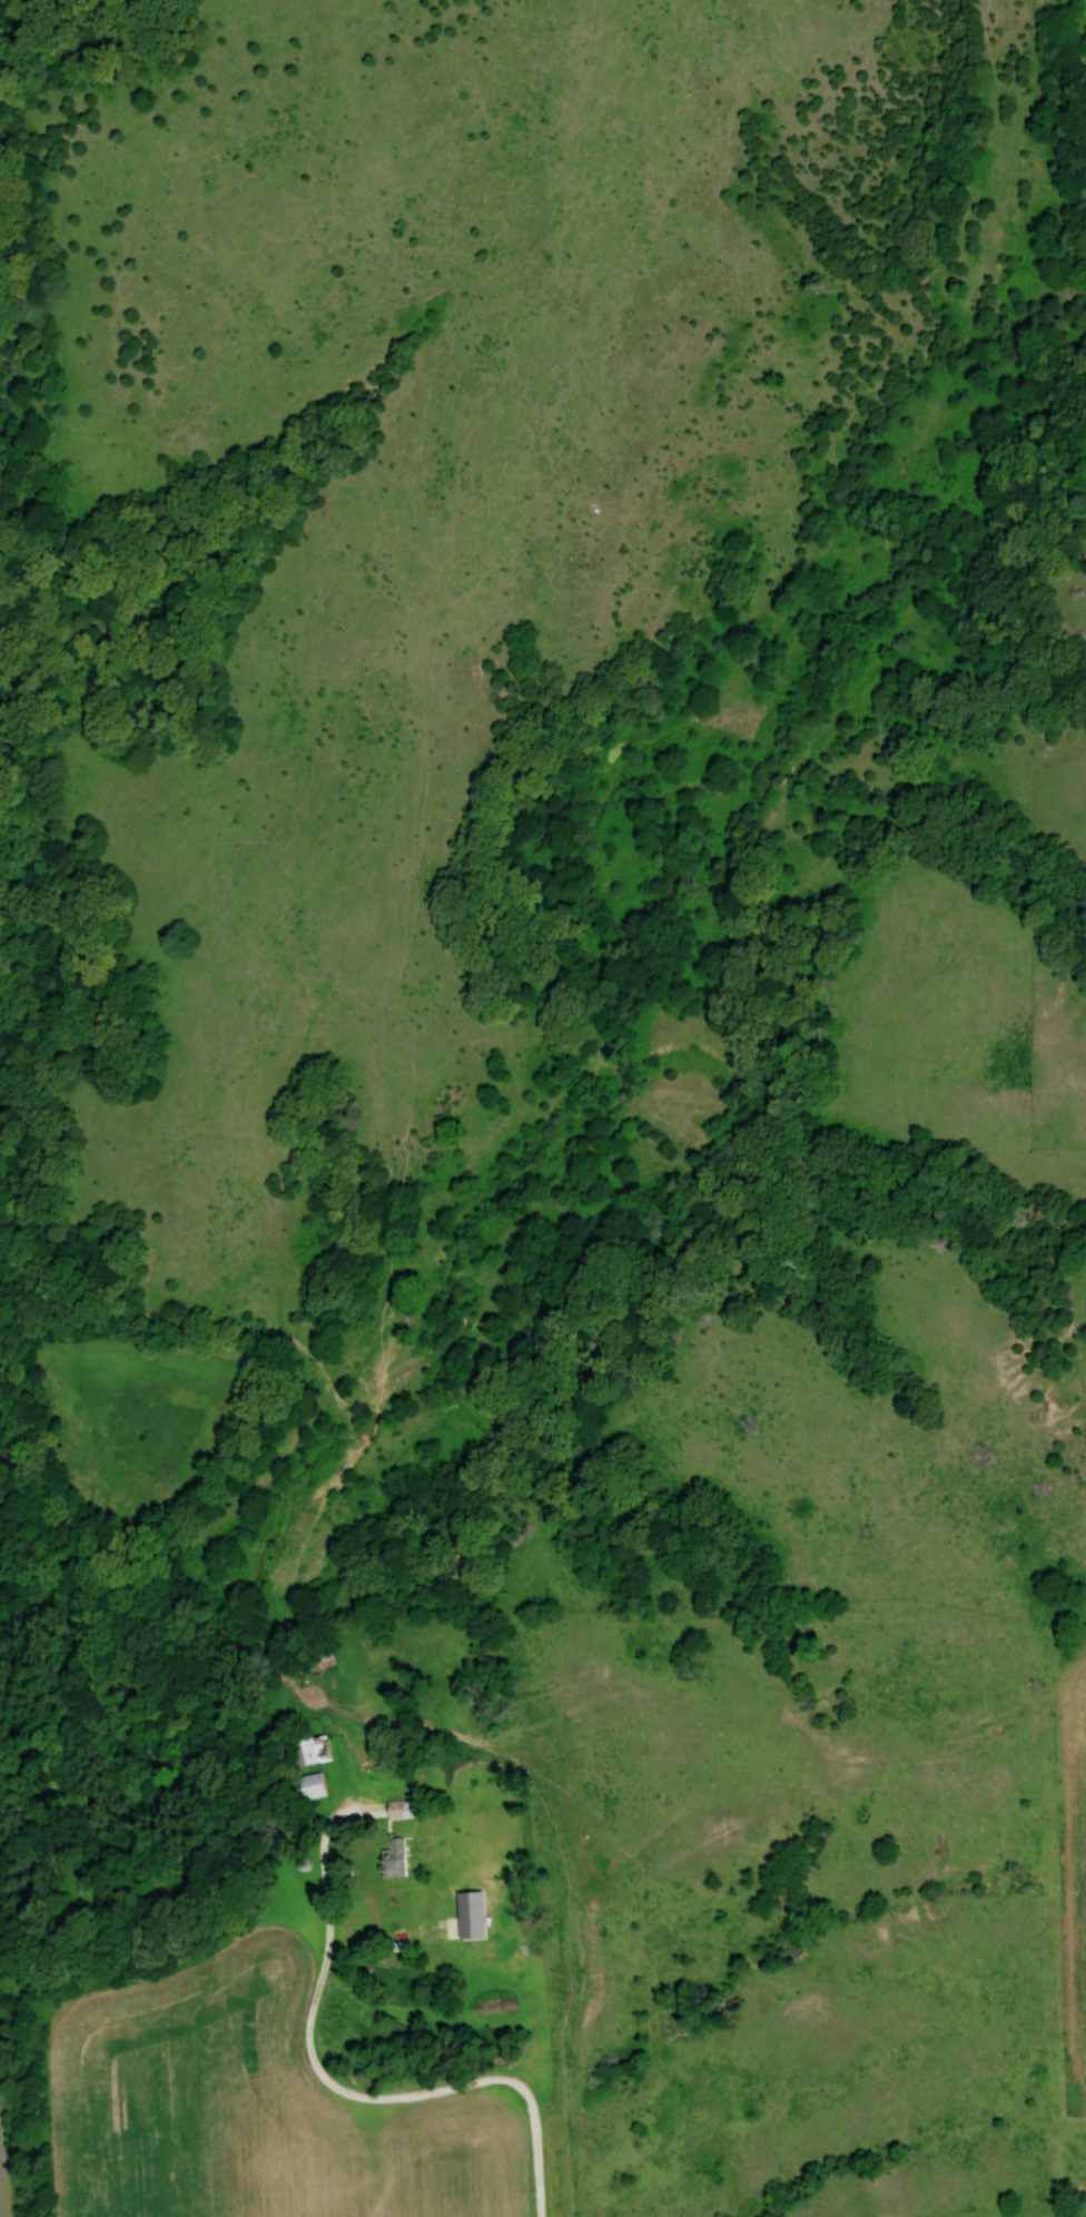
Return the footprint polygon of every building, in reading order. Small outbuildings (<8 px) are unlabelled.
[(303,1673),(334,1665),(329,1645),(298,1653),(303,1673)] [(297,1768),(324,1763),(321,1749),(327,1748),(325,1736),(292,1743),(297,1768)] [(302,1776),(305,1799),(326,1797),(323,1773),(302,1776)] [(411,1800),(388,1800),(388,1819),(411,1819),(411,1800)] [(405,1839),(388,1839),(388,1874),(405,1874),(405,1839)] [(484,1939),(484,1893),(459,1893),(459,1939),(484,1939)]
